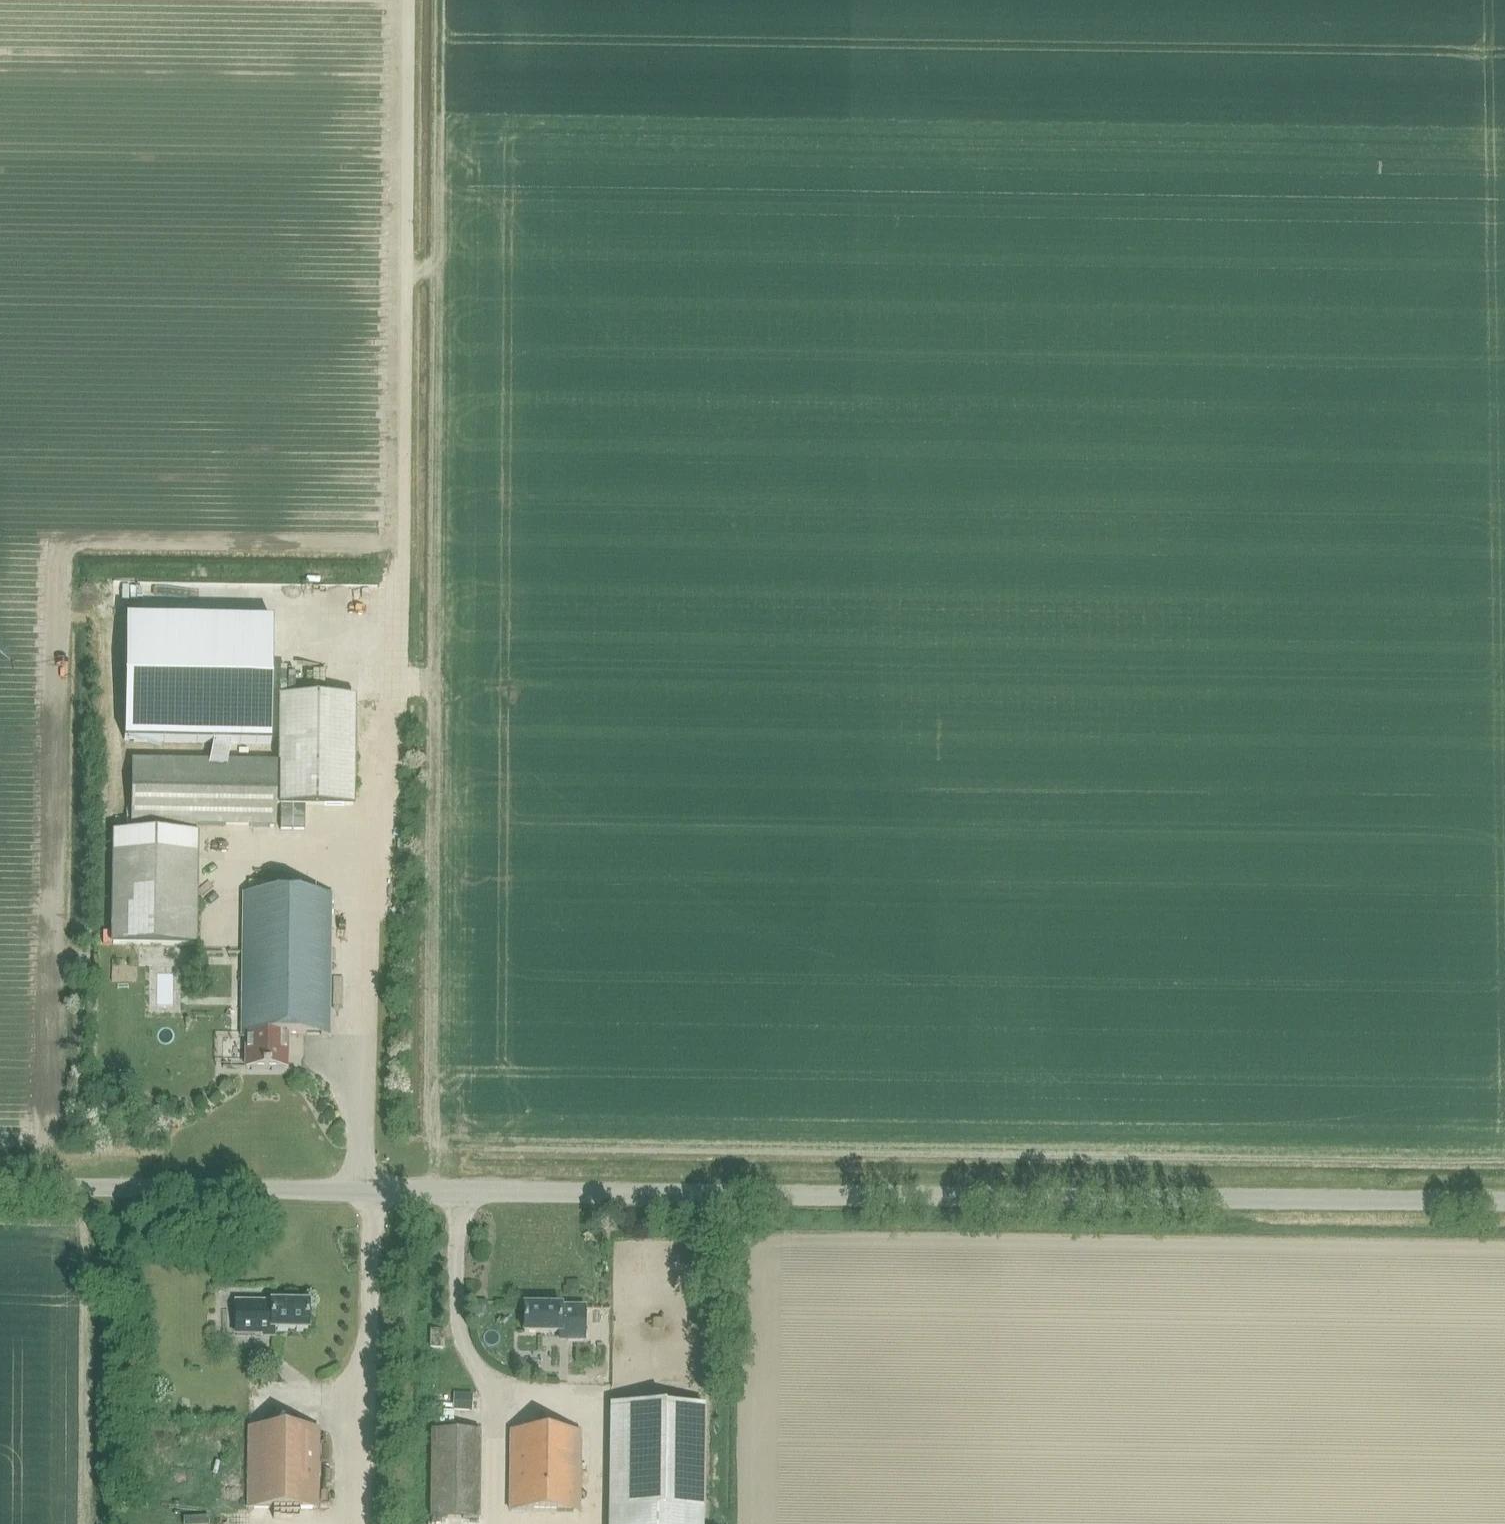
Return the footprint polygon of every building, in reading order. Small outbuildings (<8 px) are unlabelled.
[(271,744),(272,622),(125,620),(124,742),(213,744),(209,763),(227,763),(231,744),(271,744)] [(193,946),(194,893),(195,826),(275,827),(276,805),(352,806),(354,702),(280,701),(279,763),(276,763),(276,764),(227,763),(209,763),(132,761),(130,833),(114,833),(112,944),(193,946)] [(328,1035),(330,896),(243,894),(242,1038),(246,1038),(246,1069),(285,1069),(285,1034),(328,1035)] [(308,1330),(308,1303),(255,1303),(255,1334),(263,1334),(263,1337),(273,1337),(273,1329),(308,1330)] [(549,1306),(524,1305),(523,1332),(547,1332),(546,1340),(572,1341),(573,1307),(549,1307),(549,1306)] [(446,1350),(446,1331),(429,1330),(428,1349),(446,1350)] [(610,1405),(607,1523),(702,1523),(704,1407),(610,1405)] [(318,1509),(319,1430),(249,1429),(248,1508),(318,1509)] [(480,1519),(480,1431),(430,1431),(430,1519),(480,1519)] [(578,1512),(580,1433),(510,1431),(509,1510),(578,1512)]
